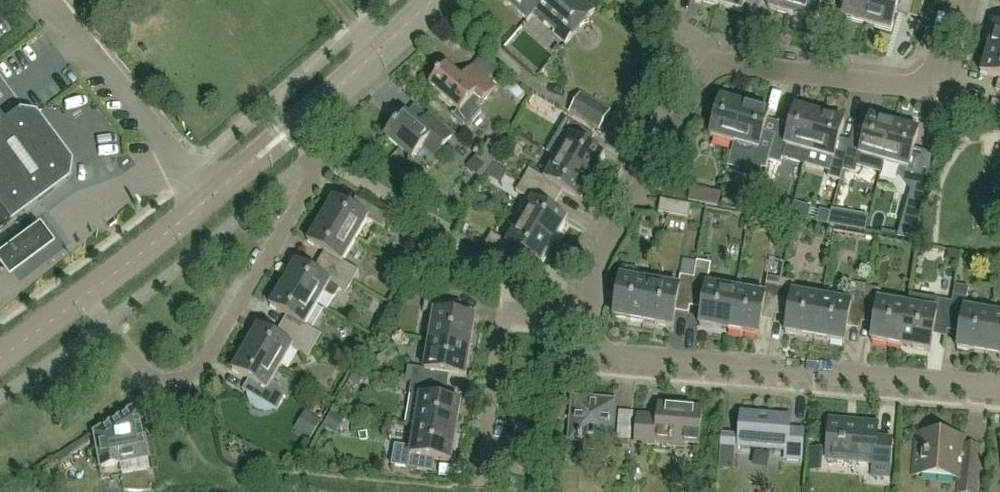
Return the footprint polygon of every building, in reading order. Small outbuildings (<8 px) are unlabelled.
[(583,0),(505,0),(505,1),(529,21),(533,16),(567,45),(596,12),(583,0)] [(719,7),(743,13),(746,0),(721,0),(719,7)] [(797,0),(771,0),(768,9),(792,16),(797,0)] [(792,16),(816,23),(822,5),(834,8),(836,0),(797,0),(792,16)] [(848,1),(843,19),(867,26),(874,0),(845,0),(848,1)] [(913,0),(874,0),(867,26),(891,32),(896,14),(908,18),(913,0)] [(995,26),(988,50),(999,53),(999,27),(995,26)] [(988,50),(981,74),(999,79),(995,91),(999,92),(999,53),(988,50)] [(483,104),(497,87),(488,80),(481,88),(465,75),(462,79),(447,66),(430,87),(458,111),(454,116),(467,128),(482,112),(477,108),(481,103),(483,104)] [(510,80),(503,88),(518,101),(525,93),(510,80)] [(569,114),(599,132),(612,111),(582,94),(569,114)] [(711,137),(735,144),(746,105),(722,99),(711,137)] [(747,106),(746,105),(735,144),(747,148),(759,151),(754,169),(766,172),(769,161),(776,133),(765,130),(770,113),(747,106)] [(782,164),(784,158),(807,165),(808,161),(810,153),(821,115),(796,108),(792,126),(779,122),(776,133),(769,161),(782,164)] [(35,115),(18,112),(4,122),(0,117),(0,231),(68,180),(71,163),(35,115)] [(436,157),(452,138),(427,116),(418,126),(405,115),(386,137),(413,160),(424,147),(436,157)] [(821,115),(810,153),(808,161),(824,165),(824,170),(831,171),(829,178),(833,179),(830,189),(838,192),(841,181),(844,171),(851,143),(840,140),(845,122),(821,115)] [(570,138),(558,159),(592,179),(605,157),(589,148),(595,138),(561,117),(554,129),(570,138)] [(896,125),(871,118),(866,136),(854,132),(851,143),(844,171),(857,174),(859,167),(882,173),(885,163),(896,125)] [(919,179),(926,153),(915,149),(920,131),(896,125),(885,163),(892,165),(905,182),(903,188),(915,191),(914,197),(926,200),(929,182),(919,179)] [(476,157),(467,167),(477,175),(486,165),(476,157)] [(530,170),(523,182),(557,202),(563,191),(580,201),(592,179),(558,159),(545,180),(530,170)] [(568,222),(551,212),(557,202),(523,182),(516,193),(532,202),(520,223),(555,243),(568,222)] [(718,207),(721,194),(691,189),(689,202),(718,207)] [(391,219),(366,204),(359,215),(334,200),(321,222),(356,243),(368,222),(384,231),(391,219)] [(661,202),(659,214),(689,219),(691,206),(661,202)] [(819,209),(816,222),(827,224),(830,212),(819,209)] [(344,263),(356,243),(321,222),(309,244),(333,258),(327,269),(353,284),(360,273),(344,263)] [(542,265),(555,243),(520,223),(508,244),(492,235),(485,246),(520,266),(526,256),(542,265)] [(0,254),(0,272),(6,279),(51,246),(36,227),(0,254)] [(949,250),(947,262),(959,264),(961,253),(949,250)] [(699,327),(729,332),(736,291),(707,286),(711,265),(697,263),(694,279),(691,308),(702,310),(699,327)] [(353,284),(327,269),(321,278),(296,264),(283,286),(318,306),(326,294),(334,299),(339,292),(346,296),(353,284)] [(638,270),(622,268),(614,319),(643,324),(650,284),(637,281),(638,270)] [(679,288),(650,284),(643,324),(673,329),(676,313),(690,316),(691,308),(694,279),(681,277),(679,288)] [(776,316),(780,280),(767,278),(764,296),(736,291),(729,332),(759,337),(762,321),(775,323),(776,316)] [(815,339),(822,299),(793,294),(795,283),(780,280),(776,316),(788,318),(785,334),(815,339)] [(822,299),(815,339),(844,344),(847,328),(860,331),(862,324),(866,288),(867,288),(867,287),(855,285),(853,293),(852,293),(850,304),(822,299)] [(306,327),(318,306),(283,286),(271,308),(295,322),(289,333),(315,348),(322,337),(306,327)] [(954,286),(951,303),(948,331),(959,334),(957,350),(986,355),(993,315),(965,310),(968,289),(954,286)] [(867,288),(866,288),(862,324),(874,326),(871,342),(901,347),(908,307),(879,302),(881,290),(867,288)] [(948,331),(951,303),(910,296),(908,307),(901,347),(931,352),(934,336),(947,339),(948,331)] [(470,349),(475,319),(460,316),(462,304),(426,298),(424,313),(434,315),(430,342),(470,349)] [(993,315),(986,355),(999,357),(999,316),(993,315)] [(280,371),(293,350),(308,360),(315,348),(289,333),(283,343),(258,329),(246,350),(280,371)] [(414,369),(411,383),(447,389),(450,376),(465,378),(470,349),(430,342),(425,370),(414,369)] [(273,384),(280,371),(246,350),(233,372),(257,386),(251,397),(252,398),(253,401),(255,405),(257,407),(260,409),(264,410),(267,410),(271,410),(277,413),(284,401),(282,389),(273,384)] [(445,401),(447,389),(411,383),(409,397),(410,397),(405,425),(415,426),(455,433),(461,403),(445,401)] [(611,444),(615,403),(573,399),(570,440),(611,444)] [(137,405),(93,433),(99,468),(147,459),(137,405)] [(699,444),(702,410),(659,406),(658,417),(638,416),(636,443),(655,445),(655,446),(671,448),(672,441),(699,444)] [(308,412),(297,430),(311,439),(322,421),(308,412)] [(332,413),(324,426),(337,434),(345,421),(332,413)] [(801,462),(803,431),(790,430),(791,417),(743,413),(740,448),(747,449),(786,452),(785,461),(801,462)] [(617,446),(632,447),(632,417),(617,417),(617,446)] [(888,476),(891,440),(876,439),(877,424),(830,421),(825,477),(827,477),(828,461),(873,465),(873,475),(888,476)] [(392,467),(432,474),(435,460),(450,463),(455,433),(415,426),(411,449),(395,446),(392,467)] [(723,433),(722,447),(737,448),(738,434),(723,433)] [(979,448),(964,446),(965,438),(917,434),(914,474),(961,478),(959,491),(975,491),(979,448)]
